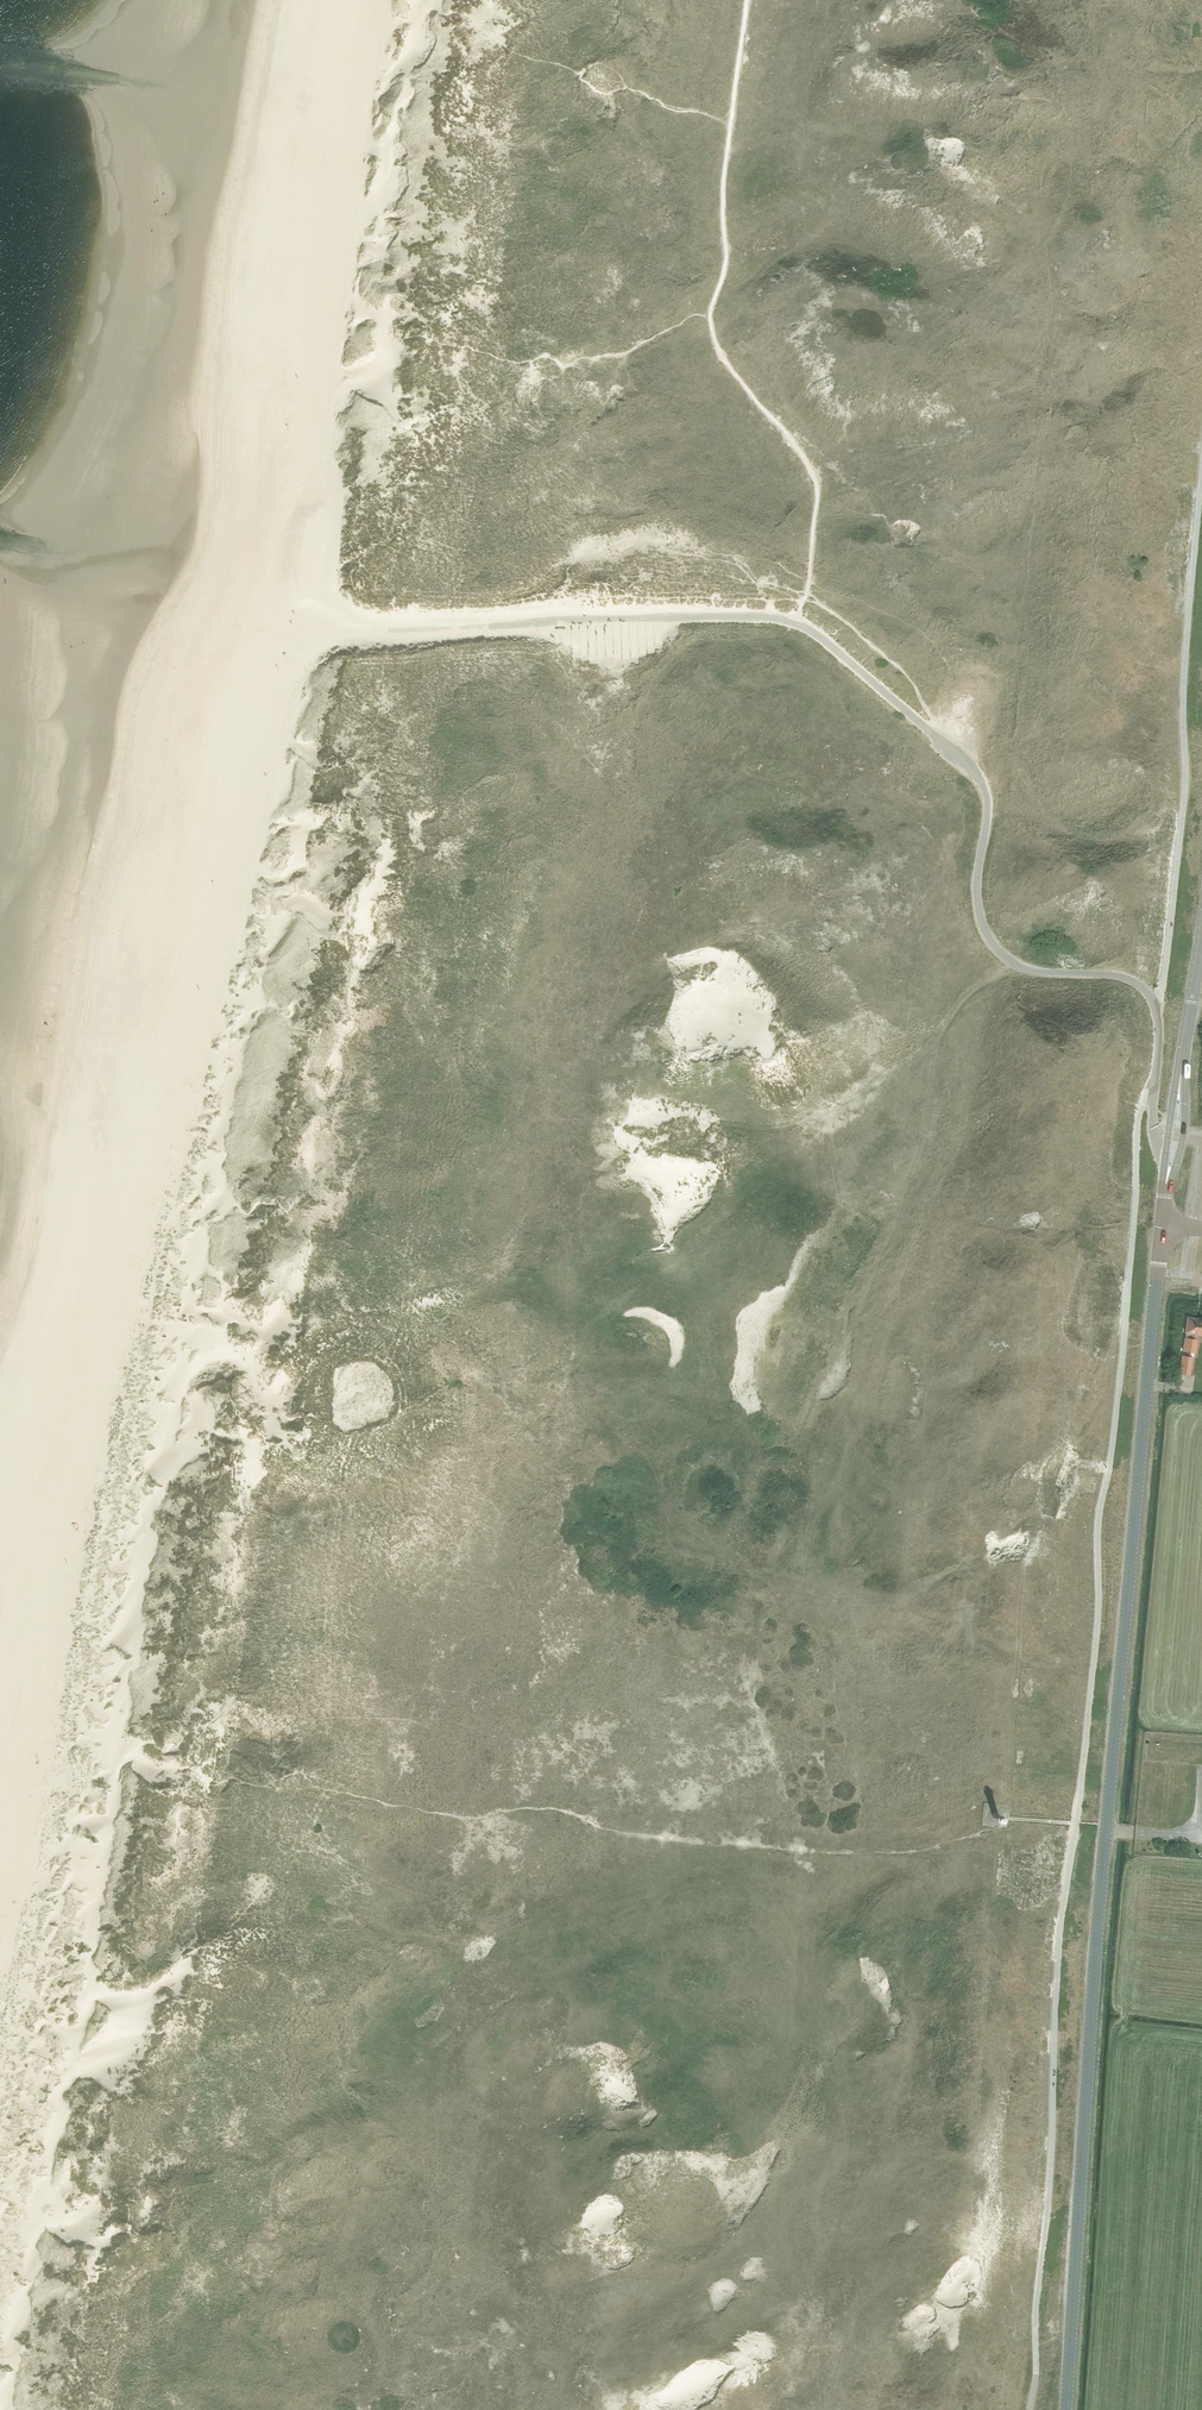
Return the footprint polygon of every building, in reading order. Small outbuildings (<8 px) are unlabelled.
[(1182,1350),(1193,1352),(1195,1338),(1194,1338),(1195,1332),(1201,1333),(1201,1318),(1199,1319),(1186,1317),(1182,1350)] [(1181,1355),(1178,1372),(1188,1374),(1191,1356),(1181,1355)]
